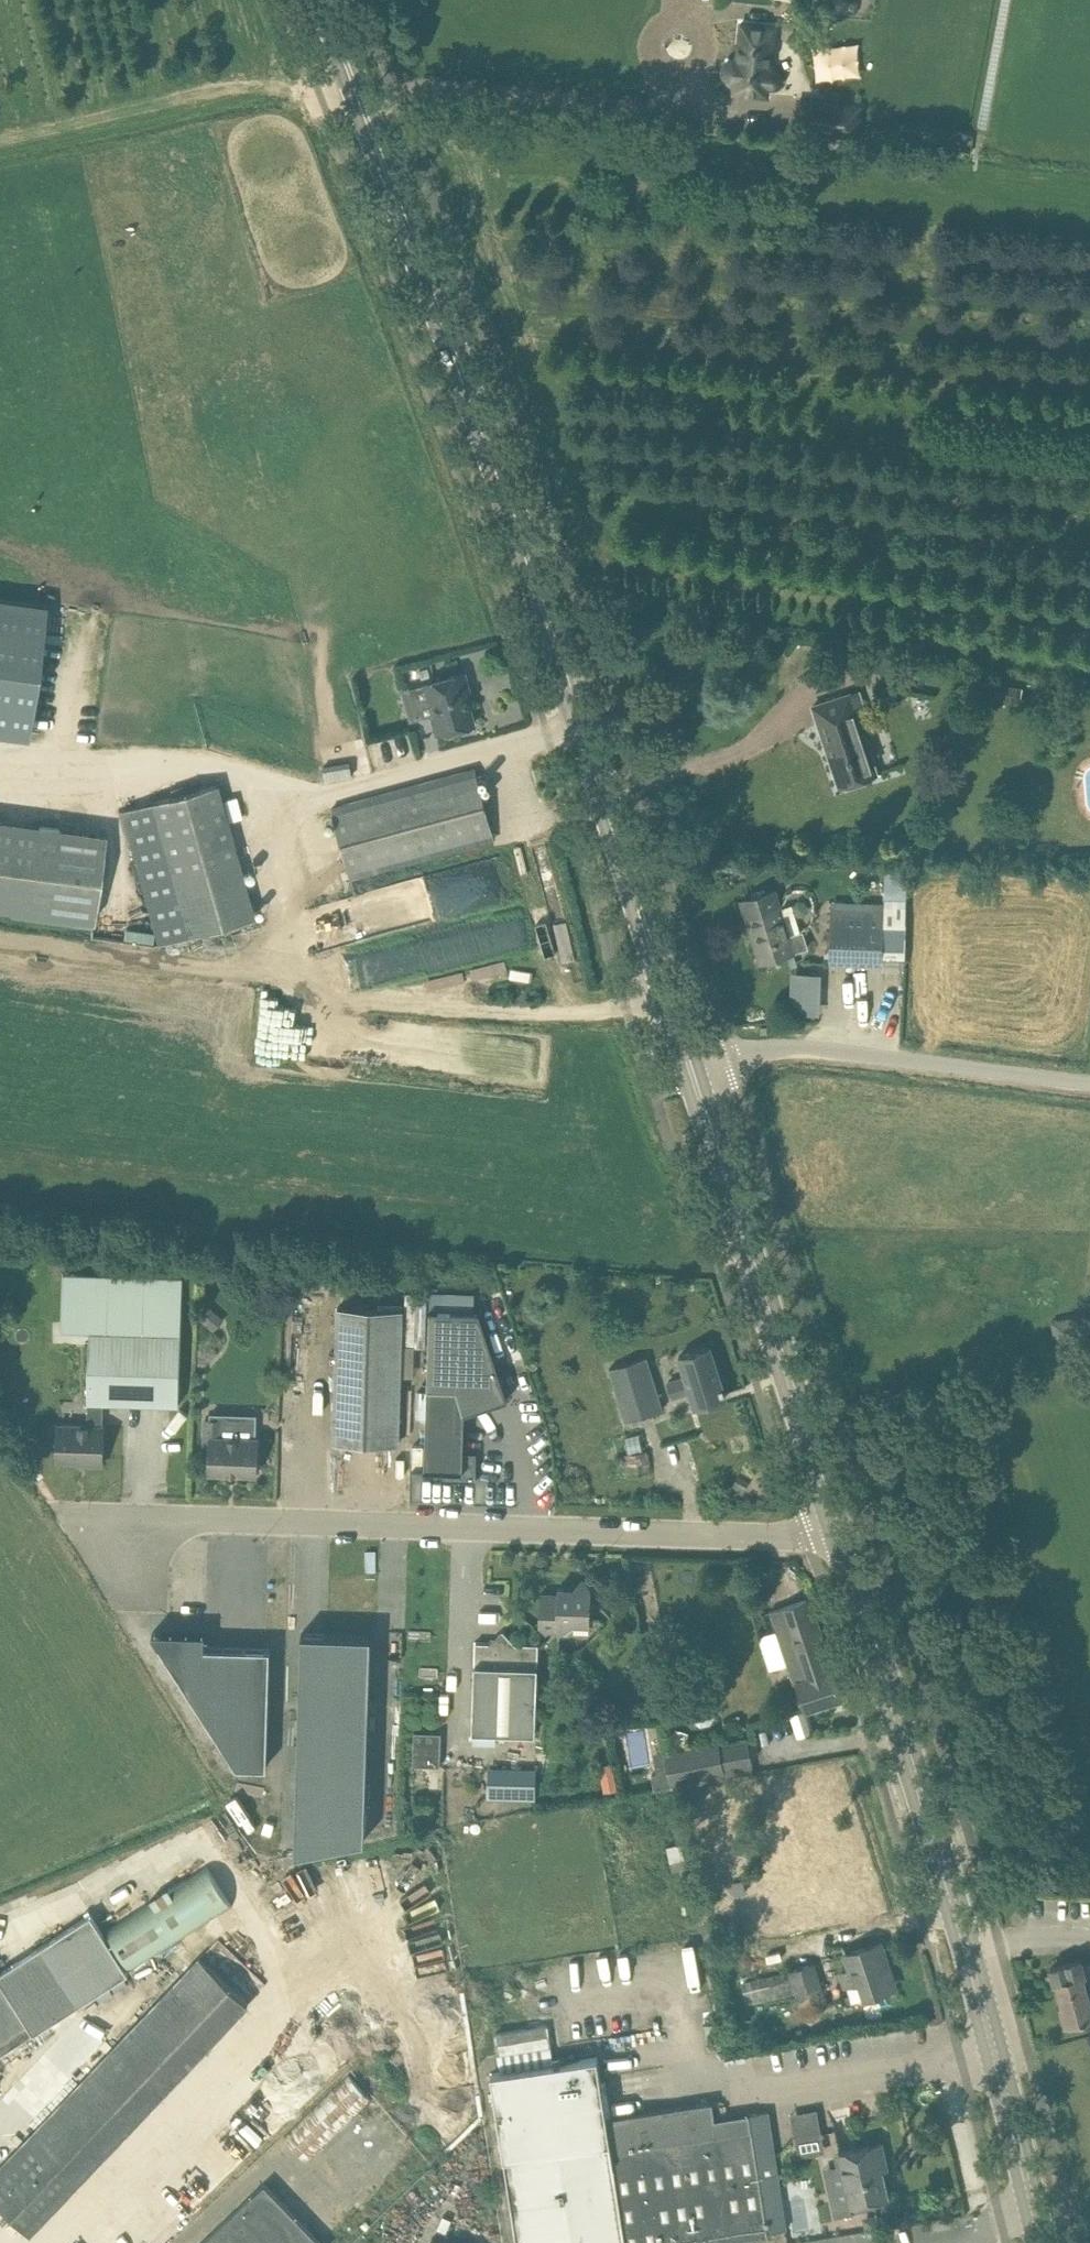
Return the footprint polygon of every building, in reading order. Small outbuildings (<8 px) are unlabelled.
[(776,31),(747,25),(740,61),(734,60),(726,66),(724,75),(731,83),(735,84),(733,94),(766,101),(776,49),(780,32),(776,31)] [(843,48),(795,42),(792,59),(797,60),(795,68),(837,73),(838,65),(841,66),(843,48)] [(860,107),(825,103),(822,131),(857,135),(860,107)] [(67,602),(0,593),(0,730),(49,737),(67,602)] [(433,714),(438,733),(474,724),(466,694),(471,693),(465,673),(428,683),(428,685),(433,684),(440,712),(433,714)] [(967,694),(1021,703),(1023,688),(970,679),(967,694)] [(871,731),(864,710),(858,691),(814,706),(828,747),(831,746),(833,754),(830,755),(841,785),(877,773),(864,733),(871,731)] [(352,878),(494,839),(475,769),(333,808),(352,878)] [(151,804),(123,812),(153,922),(159,943),(254,917),(248,896),(237,857),(172,875),(151,804)] [(72,830),(37,825),(24,912),(94,922),(106,834),(72,830)] [(789,935),(781,907),(776,890),(743,900),(761,962),(809,947),(804,931),(789,935)] [(883,964),(883,957),(907,957),(907,896),(884,896),(884,901),(865,900),(865,907),(832,906),(830,963),(883,964)] [(816,1013),(817,972),(787,971),(786,1012),(816,1013)] [(183,1277),(63,1273),(62,1330),(90,1331),(88,1425),(58,1424),(57,1459),(77,1460),(77,1462),(104,1463),(105,1425),(103,1425),(104,1402),(180,1404),(183,1277)] [(416,1293),(406,1292),(405,1346),(415,1346),(416,1293)] [(334,1441),(399,1443),(403,1308),(339,1306),(334,1441)] [(506,1398),(478,1312),(430,1311),(425,1470),(443,1470),(442,1479),(476,1480),(477,1452),(463,1452),(465,1413),(506,1398)] [(711,1346),(680,1356),(686,1376),(668,1382),(673,1396),(691,1391),(696,1406),(727,1396),(711,1346)] [(663,1409),(657,1388),(647,1357),(611,1368),(627,1420),(663,1409)] [(259,1437),(256,1437),(257,1412),(210,1411),(210,1418),(206,1418),(205,1443),(211,1444),(210,1471),(257,1473),(259,1437)] [(647,1450),(626,1454),(628,1475),(650,1472),(647,1450)] [(591,1622),(592,1589),(584,1580),(575,1588),(558,1587),(558,1594),(541,1594),(540,1629),(566,1629),(574,1621),(591,1622)] [(771,1610),(778,1631),(794,1683),(797,1682),(806,1709),(843,1697),(834,1669),(831,1670),(809,1598),(771,1610)] [(185,1618),(167,1617),(167,1628),(184,1629),(185,1618)] [(537,1733),(539,1643),(516,1642),(504,1629),(498,1635),(497,1642),(475,1641),(473,1731),(537,1733)] [(154,1631),(152,1633),(237,1765),(266,1766),(270,1648),(205,1646),(205,1632),(154,1631)] [(302,1633),(295,1853),(365,1840),(371,1635),(302,1633)] [(677,1728),(673,1741),(685,1745),(689,1732),(677,1728)] [(441,1731),(415,1730),(415,1763),(441,1764),(441,1731)] [(719,1743),(667,1752),(672,1779),(722,1770),(724,1770),(723,1768),(754,1763),(749,1741),(719,1746),(719,1743)] [(656,1787),(672,1784),(667,1768),(664,1749),(654,1750),(658,1772),(653,1773),(656,1787)] [(482,1798),(532,1799),(532,1766),(482,1765),(482,1798)] [(207,1867),(107,1932),(130,1969),(231,1904),(207,1867)] [(129,1972),(91,1914),(0,1972),(0,1976),(12,1994),(0,2002),(0,2054),(129,1972)] [(865,1997),(867,1996),(888,1990),(879,1961),(887,1958),(882,1941),(845,1953),(851,1969),(841,1972),(845,1985),(860,1980),(865,1997)] [(200,1958),(0,2168),(0,2203),(31,2232),(248,2003),(200,1958)] [(1089,1996),(1083,1975),(1086,1975),(1081,1959),(1051,1967),(1055,1983),(1058,1983),(1063,2005),(1061,2005),(1066,2023),(1087,2017),(1089,2016),(1089,1996)] [(803,2012),(828,2004),(815,1962),(788,1971),(789,1973),(743,1983),(748,2006),(797,1994),(803,2012)] [(12,1994),(0,1976),(0,2002),(12,1994)] [(492,2072),(518,2238),(526,2242),(749,2242),(748,2238),(769,2235),(768,2232),(787,2229),(772,2132),(769,2115),(769,2110),(749,2113),(715,2119),(712,2101),(607,2116),(606,2110),(598,2055),(554,2062),(501,2070),(492,2072)] [(349,2077),(285,2139),(307,2162),(371,2099),(349,2077)] [(814,2107),(789,2112),(797,2151),(824,2146),(825,2148),(836,2146),(832,2128),(818,2131),(814,2107)] [(852,2205),(867,2202),(889,2196),(880,2160),(886,2159),(882,2142),(840,2151),(842,2162),(824,2166),(836,2216),(854,2212),(852,2205)] [(298,2218),(265,2183),(202,2242),(322,2242),(330,2235),(305,2211),(298,2218)]
